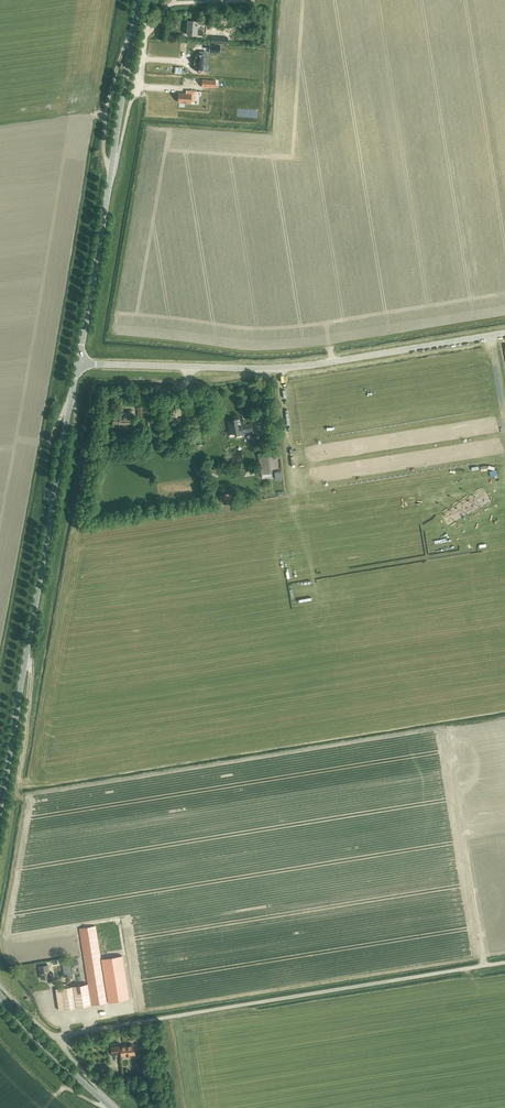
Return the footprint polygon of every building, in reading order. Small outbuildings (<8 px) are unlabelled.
[(187,34),(196,35),(197,31),(206,32),(206,25),(197,24),(197,21),(188,21),(187,34)] [(211,36),(211,43),(227,44),(228,37),(211,36)] [(208,45),(208,53),(219,53),(219,45),(208,45)] [(194,59),(194,65),(195,65),(195,70),(203,71),(204,60),(206,60),(207,55),(204,55),(204,51),(199,51),(199,54),(196,54),(195,59),(194,59)] [(206,67),(251,69),(252,59),(207,57),(206,67)] [(178,94),(177,103),(190,103),(190,101),(194,101),(195,91),(186,90),(186,94),(178,94)] [(137,407),(138,415),(147,415),(146,406),(137,407)] [(112,424),(119,424),(130,425),(130,411),(119,410),(119,417),(113,417),(112,424)] [(233,420),(227,421),(229,434),(235,433),(235,435),(243,434),(243,433),(252,431),(251,423),(241,425),(240,418),(232,419),(233,420)] [(272,473),(268,452),(257,454),(259,467),(261,475),(272,473)] [(227,494),(219,495),(221,502),(228,501),(227,494)] [(95,925),(79,928),(88,983),(92,1005),(108,1002),(100,953),(95,925)] [(122,955),(101,958),(108,1002),(129,999),(122,955)] [(41,978),(48,977),(48,980),(54,980),(52,973),(49,973),(48,965),(39,966),(41,978)] [(72,986),(75,1008),(92,1005),(88,983),(76,985),(72,986)] [(72,986),(55,988),(59,1010),(75,1008),(72,986)] [(35,991),(41,1005),(45,1003),(39,989),(35,991)] [(119,1046),(110,1047),(111,1055),(120,1054),(121,1056),(134,1054),(133,1044),(119,1046)]
